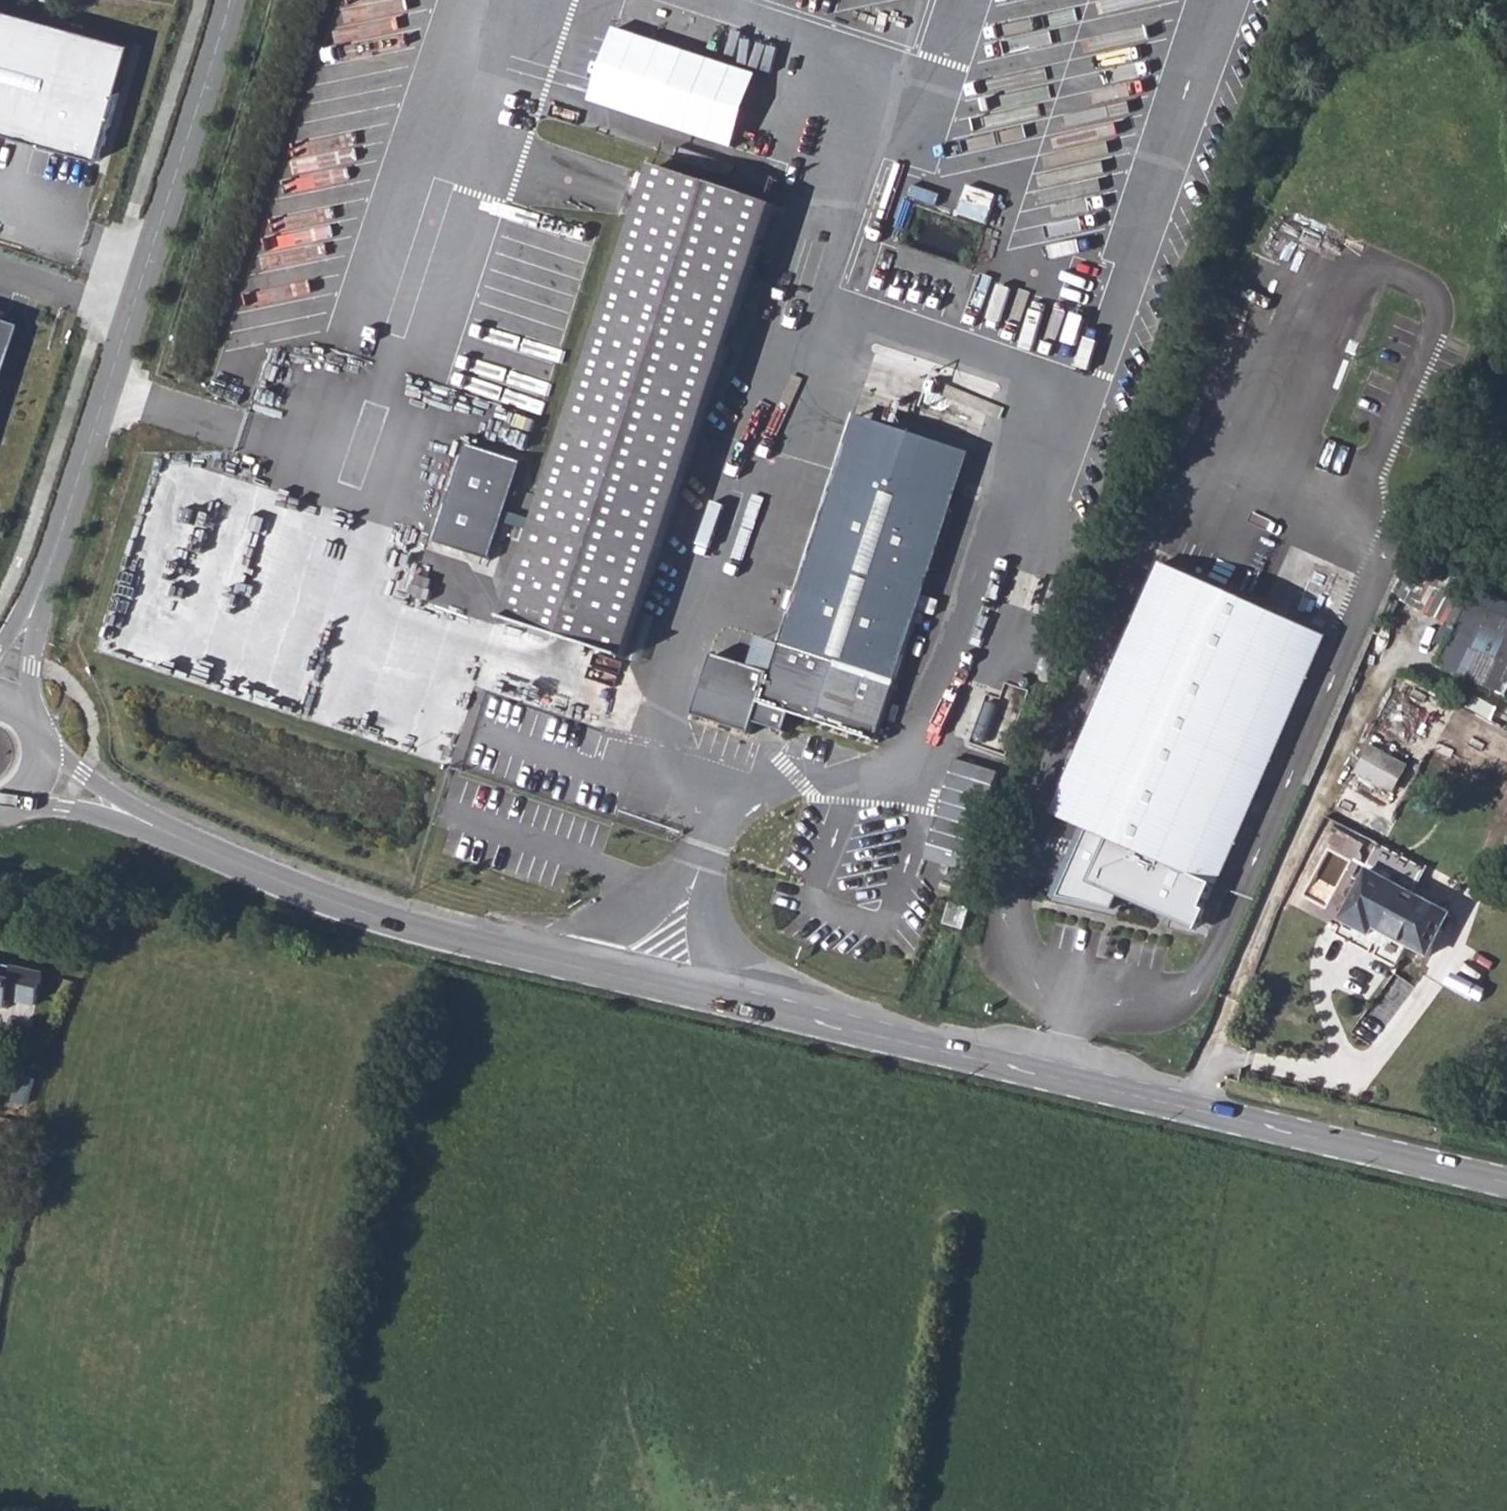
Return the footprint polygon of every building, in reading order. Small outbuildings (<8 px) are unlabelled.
[(41,138),(55,84),(125,103),(140,45),(0,5),(0,126),(41,138)] [(760,74),(614,26),(590,104),(738,154),(760,74)] [(41,138),(110,157),(125,103),(55,84),(41,138)] [(642,165),(499,617),(638,661),(780,208),(642,165)] [(20,321),(0,314),(0,381),(20,321)] [(982,461),(864,420),(787,649),(761,641),(752,669),(715,658),(697,721),(754,739),(768,704),(888,741),(932,607),(944,573),(982,461)] [(522,462),(467,444),(435,545),(490,563),(522,462)] [(1062,810),(1044,850),(1191,915),(1210,874),(1218,878),(1224,865),(1236,838),(1329,638),(1162,561),(1053,806),(1062,810)] [(1437,669),(1500,703),(1506,689),(1506,603),(1480,590),(1437,669)] [(1445,700),(1407,679),(1391,710),(1427,730),(1445,700)] [(1487,722),(1460,708),(1450,726),(1478,741),(1487,722)] [(1428,733),(1390,712),(1372,743),(1410,764),(1428,733)] [(1506,733),(1496,752),(1506,757),(1506,733)] [(1409,766),(1372,745),(1354,776),(1392,795),(1409,766)] [(954,756),(929,858),(974,870),(999,767),(954,756)] [(1390,797),(1353,778),(1338,806),(1373,827),(1390,797)] [(1369,868),(1342,921),(1371,937),(1377,932),(1430,961),(1456,915),(1414,892),(1426,871),(1380,846),(1369,868)] [(1465,894),(1437,879),(1427,897),(1455,912),(1465,894)] [(944,926),(966,932),(971,911),(949,905),(944,926)] [(15,997),(17,987),(43,991),(48,960),(0,952),(0,995),(15,997)]
